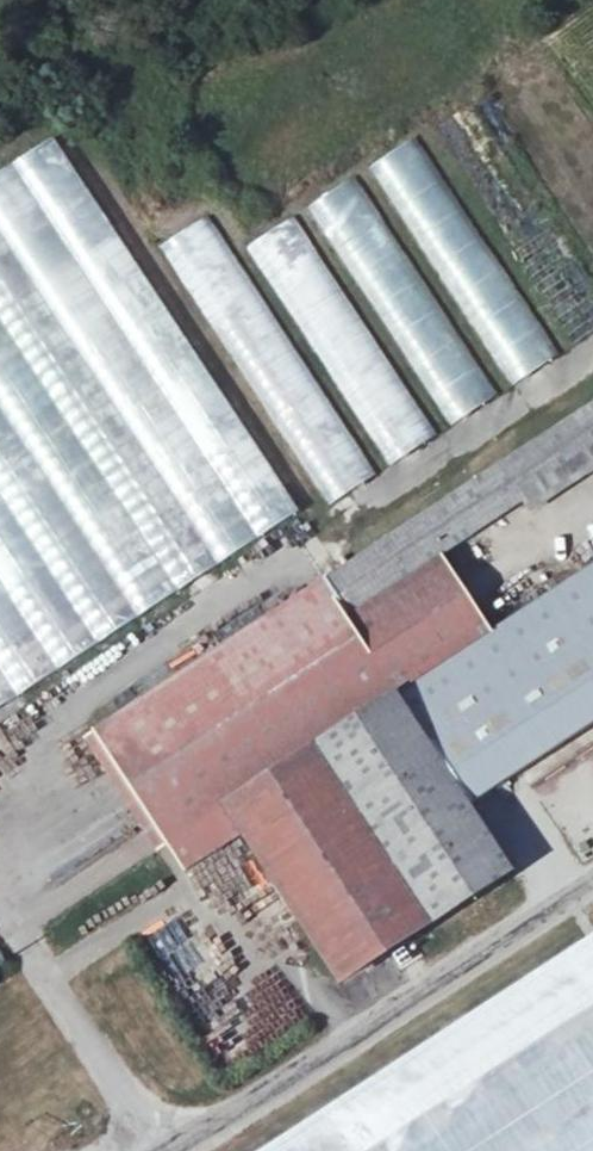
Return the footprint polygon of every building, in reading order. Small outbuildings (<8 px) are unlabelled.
[(296,512),(51,138),(0,172),(0,705),(296,512)] [(371,168),(512,382),(558,352),(417,138),(371,168)] [(311,208),(450,422),(496,392),(358,178),(311,208)] [(162,247),(329,503),(375,473),(208,217),(162,247)] [(249,247),(389,463),(434,434),(294,218),(249,247)] [(512,889),(461,801),(592,714),(592,581),(496,647),(453,580),(592,485),(592,405),(93,737),(161,847),(213,812),(333,1005),(512,889)] [(419,489),(429,504),(506,455),(496,440),(419,489)] [(272,1150),(592,1150),(592,942),(272,1150)]
